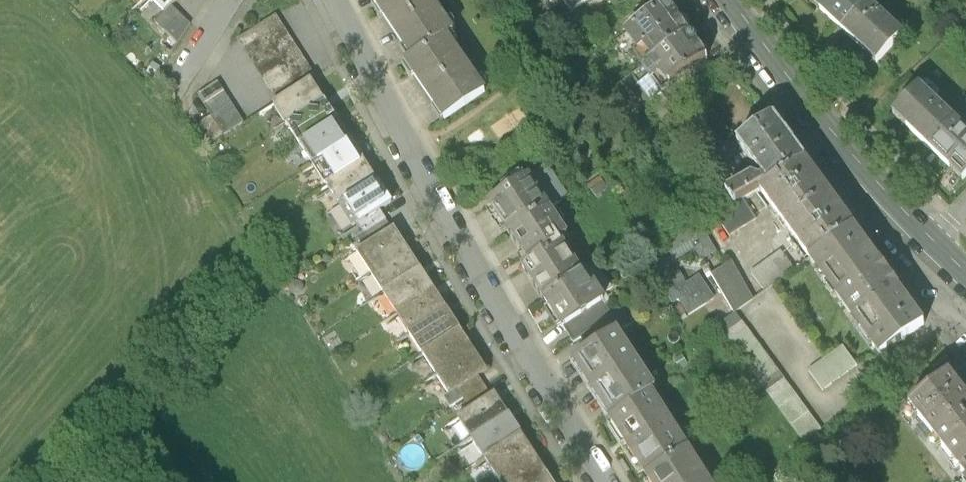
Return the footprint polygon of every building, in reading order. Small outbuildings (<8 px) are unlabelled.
[(179,0),(153,0),(167,13),(174,6),(179,0)] [(432,0),(382,0),(377,3),(414,59),(447,36),(453,32),(432,0)] [(564,2),(572,13),(589,0),(567,0),(564,2)] [(838,30),(843,36),(875,66),(903,37),(864,0),(806,0),(838,30)] [(691,33),(668,4),(628,34),(640,51),(636,52),(646,65),(691,33)] [(167,13),(157,23),(179,45),(192,25),(174,6),(167,13)] [(316,77),(277,16),(239,40),(278,101),(312,80),(316,77)] [(642,107),(711,57),(691,33),(646,65),(634,75),(640,84),(631,91),(642,107)] [(484,92),(447,36),(414,59),(407,63),(444,119),(484,92)] [(287,124),(325,100),(312,80),(278,101),(274,103),(287,124)] [(245,123),(218,83),(199,96),(213,117),(194,130),(206,148),(245,123)] [(892,117),(961,183),(965,178),(965,133),(920,89),(892,117)] [(301,144),(339,120),(325,100),(287,124),(301,144)] [(806,161),(774,117),(734,145),(754,174),(765,189),(806,161)] [(315,165),(352,141),(339,120),(301,144),(315,165)] [(328,185),(365,161),(352,141),(315,165),(328,185)] [(341,205),(378,182),(365,161),(328,185),(341,205)] [(777,221),(825,187),(806,161),(765,189),(758,195),(777,221)] [(541,205),(522,174),(484,197),(503,228),(541,205)] [(754,174),(725,195),(736,210),(758,195),(765,189),(754,174)] [(379,209),(391,202),(378,182),(341,205),(354,226),(359,224),(379,209)] [(808,265),(856,231),(825,187),(777,221),(808,265)] [(503,228),(540,290),(588,261),(569,229),(559,235),(541,205),(503,228)] [(379,209),(359,224),(371,243),(393,229),(379,209)] [(702,259),(714,252),(699,226),(648,257),(673,302),(679,298),(689,314),(712,298),(698,278),(685,287),(679,276),(675,279),(667,265),(695,248),(702,259)] [(371,273),(408,249),(395,228),(393,229),(371,243),(358,252),(371,273)] [(844,316),(892,282),(856,231),(808,265),(844,316)] [(384,293),(421,269),(408,249),(371,273),(384,293)] [(780,251),(750,273),(764,292),(794,270),(780,251)] [(535,294),(555,327),(609,295),(588,261),(540,290),(535,294)] [(731,263),(710,276),(734,315),(755,302),(731,263)] [(397,313),(434,289),(421,269),(384,293),(397,313)] [(878,364),(926,329),(892,282),(844,316),(878,364)] [(411,333),(447,310),(434,289),(397,313),(411,333)] [(601,314),(604,330),(632,324),(629,308),(601,314)] [(424,354),(461,330),(447,310),(411,333),(424,354)] [(735,315),(718,327),(804,445),(821,432),(735,315)] [(437,374),(474,351),(461,330),(424,354),(437,374)] [(619,334),(572,364),(609,422),(651,395),(657,392),(619,334)] [(857,368),(843,348),(809,373),(823,393),(857,368)] [(479,377),(487,371),(474,351),(437,374),(450,395),(458,391),(479,377)] [(672,359),(679,370),(688,365),(680,353),(672,359)] [(949,376),(907,409),(936,444),(965,420),(965,398),(949,376)] [(479,377),(458,391),(470,410),(492,396),(479,377)] [(472,438),(508,415),(495,394),(492,396),(470,410),(458,417),(472,438)] [(645,478),(687,451),(651,395),(609,422),(645,478)] [(485,459),(522,435),(508,415),(472,438),(485,459)] [(936,444),(965,481),(965,420),(936,444)] [(498,479),(535,455),(522,435),(485,459),(498,479)] [(648,481),(706,481),(687,451),(645,478),(648,481)] [(548,476),(535,455),(498,479),(500,481),(538,481),(548,476)]
